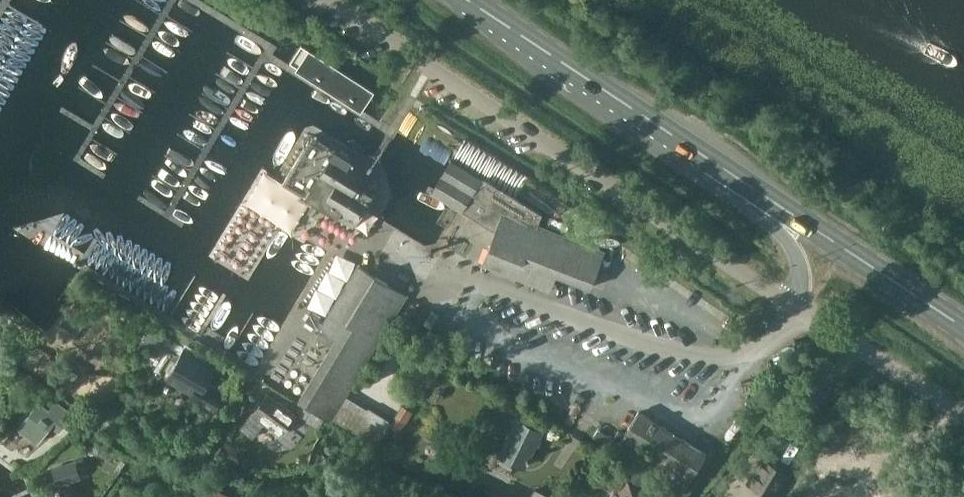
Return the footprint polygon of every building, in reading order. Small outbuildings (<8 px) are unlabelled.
[(363,110),(375,92),(309,50),(297,68),(363,110)] [(313,134),(284,182),(291,186),(324,206),(355,225),(375,193),(359,183),(367,170),(353,161),(354,159),(328,144),(313,134)] [(593,286),(607,250),(539,224),(543,212),(452,158),(433,191),(496,229),(490,245),(495,248),(489,264),(536,282),(542,266),(593,286)] [(342,334),(302,400),(307,402),(326,414),(333,419),(396,314),(399,310),(402,305),(409,293),(376,274),(361,265),(352,280),(326,324),(342,334)] [(110,297),(104,306),(116,314),(122,305),(110,297)] [(116,324),(97,311),(92,320),(84,314),(71,332),(79,338),(75,344),(94,357),(99,350),(94,347),(107,327),(111,332),(116,324)] [(218,364),(186,345),(167,378),(192,393),(189,399),(216,413),(226,392),(209,382),(218,364)] [(89,386),(92,374),(42,359),(39,371),(89,386)] [(752,379),(741,382),(743,391),(754,388),(752,379)] [(440,401),(444,394),(436,390),(433,397),(440,401)] [(285,434),(300,413),(270,391),(245,426),(253,433),(264,419),(285,434)] [(75,414),(58,400),(51,408),(41,400),(19,428),(39,444),(53,426),(61,432),(75,414)] [(400,431),(412,411),(403,405),(390,425),(400,431)] [(305,406),(298,417),(317,429),(324,417),(305,406)] [(368,409),(355,432),(377,445),(391,422),(368,408),(368,409)] [(640,412),(624,438),(641,448),(643,446),(645,442),(646,443),(653,447),(642,464),(683,489),(683,488),(705,452),(663,426),(655,421),(641,412),(640,412)] [(526,468),(545,429),(516,415),(497,454),(526,468)] [(774,495),(786,474),(776,468),(778,466),(763,458),(749,481),(774,495)] [(48,488),(49,491),(51,496),(78,496),(73,483),(73,482),(80,479),(81,479),(75,462),(53,469),(58,485),(48,488)] [(640,486),(645,477),(635,471),(630,480),(640,486)] [(610,496),(654,496),(630,480),(620,496),(613,491),(610,496)] [(127,495),(132,489),(122,481),(117,487),(127,495)]
